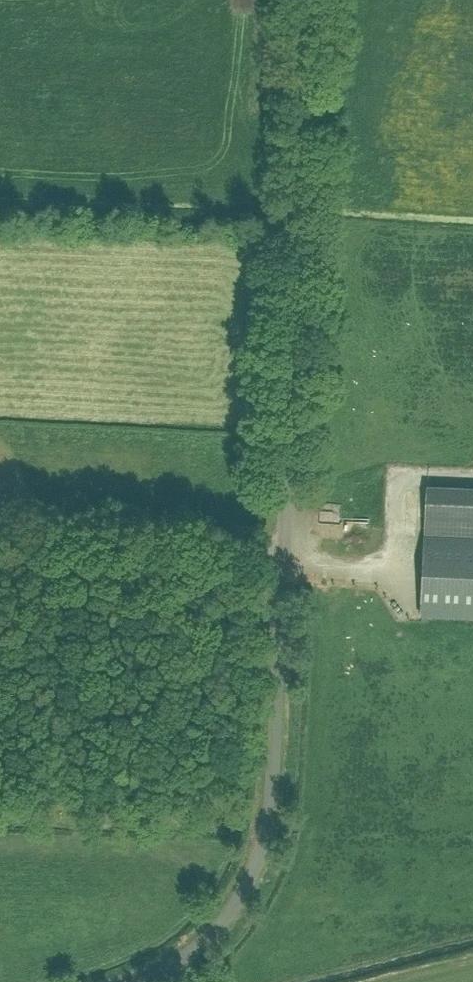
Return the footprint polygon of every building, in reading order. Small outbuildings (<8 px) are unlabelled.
[(424,536),(420,617),(472,619),(472,490),(427,488),(425,536),(424,536)]
